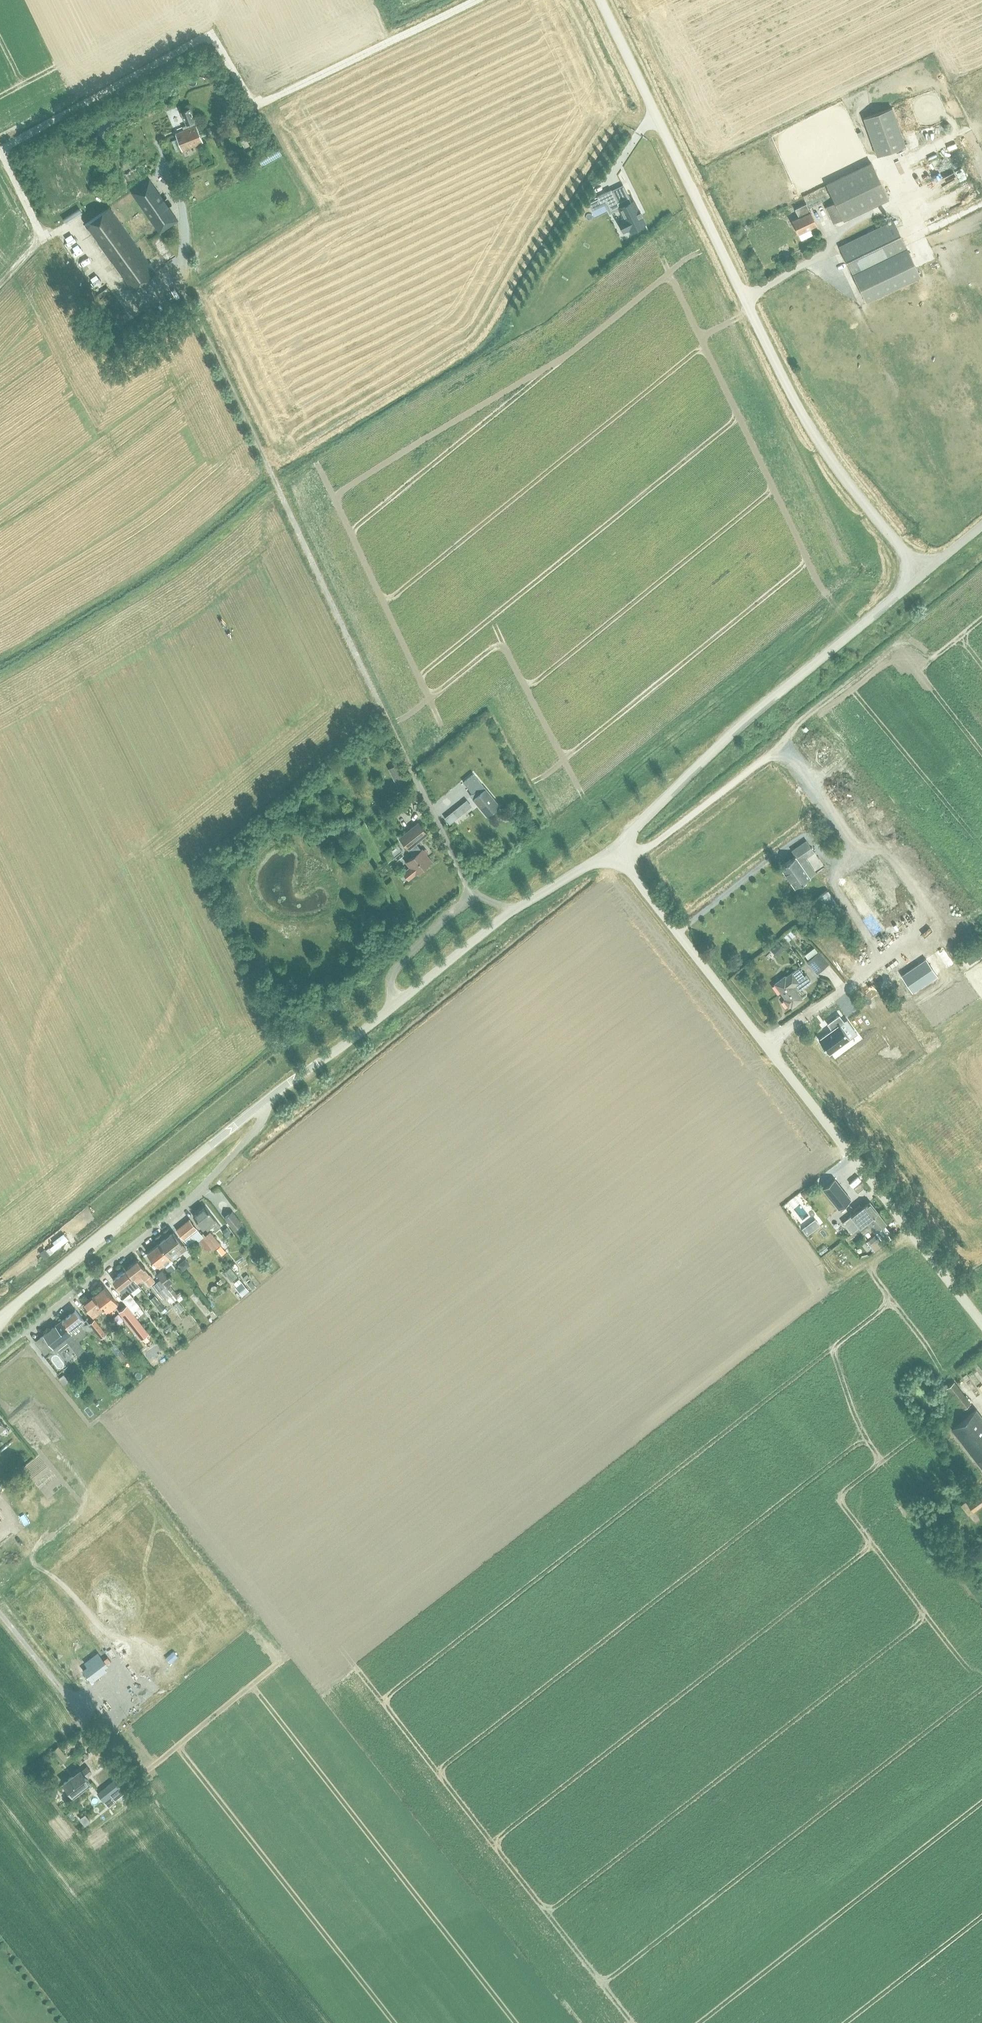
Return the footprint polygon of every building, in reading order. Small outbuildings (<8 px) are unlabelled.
[(175,133),(182,150),(203,141),(197,125),(188,104),(182,107),(182,108),(180,109),(187,125),(182,126),(184,130),(175,133)] [(864,118),(877,156),(906,145),(892,107),(864,118)] [(945,149),(947,155),(955,152),(952,146),(945,149)] [(942,182),(967,171),(961,157),(939,166),(938,163),(932,165),(934,171),(937,170),(942,182)] [(826,184),(835,202),(826,207),(834,223),(843,218),(844,220),(889,198),(871,162),(826,184)] [(162,178),(167,175),(162,165),(157,168),(162,178)] [(131,192),(160,233),(178,220),(150,179),(131,192)] [(611,189),(597,196),(598,198),(600,202),(606,199),(611,209),(617,206),(619,209),(623,218),(617,220),(623,233),(629,230),(630,232),(647,223),(635,199),(631,201),(629,198),(618,203),(612,190),(611,189)] [(69,215),(84,205),(80,199),(65,209),(69,215)] [(792,220),(798,233),(817,224),(811,212),(810,212),(806,203),(795,209),(799,217),(792,220)] [(85,224),(132,289),(156,272),(109,207),(85,224)] [(934,216),(936,222),(944,219),(943,213),(934,216)] [(924,221),(926,227),(935,223),(933,218),(924,221)] [(921,276),(907,248),(893,220),(839,246),(867,302),(921,276)] [(397,764),(388,769),(396,786),(405,782),(397,764)] [(464,782),(469,788),(476,796),(473,798),(487,815),(500,805),(473,773),(464,782)] [(458,807),(445,817),(450,823),(463,813),(458,807)] [(408,849),(409,849),(414,855),(406,862),(410,867),(404,872),(409,879),(416,874),(432,860),(422,849),(421,850),(416,843),(427,833),(418,823),(399,838),(408,849)] [(395,844),(390,846),(396,855),(400,852),(395,844)] [(796,856),(781,866),(784,871),(789,878),(795,887),(810,877),(797,858),(800,856),(803,860),(814,852),(811,846),(796,856)] [(828,890),(818,896),(834,920),(844,913),(828,890)] [(790,931),(782,937),(786,942),(794,936),(790,931)] [(827,940),(822,944),(830,954),(835,950),(827,940)] [(829,964),(819,951),(806,962),(817,974),(829,964)] [(926,959),(901,975),(912,992),(937,975),(926,959)] [(807,975),(805,976),(799,968),(787,977),(786,976),(775,984),(782,994),(782,995),(789,1006),(791,1005),(792,1005),(802,998),(797,992),(811,982),(807,975)] [(865,993),(882,981),(878,974),(860,987),(865,993)] [(832,1029),(819,1039),(829,1053),(850,1038),(840,1024),(844,1022),(839,1015),(828,1023),(832,1029)] [(834,1179),(822,1188),(839,1209),(851,1199),(834,1179)] [(849,1217),(842,1222),(851,1233),(852,1233),(856,1230),(858,1228),(860,1227),(866,1222),(878,1213),(869,1201),(862,1207),(860,1204),(855,1207),(857,1211),(851,1216),(849,1217)] [(211,1227),(208,1224),(210,1222),(216,1229),(221,1226),(205,1206),(194,1216),(203,1228),(205,1226),(208,1230),(211,1227)] [(224,1217),(233,1231),(242,1224),(232,1211),(224,1217)] [(878,1213),(866,1222),(870,1228),(874,1233),(887,1224),(878,1213)] [(211,1250),(212,1251),(216,1248),(214,1246),(213,1247),(205,1236),(203,1237),(189,1219),(177,1229),(184,1239),(189,1244),(196,1239),(207,1252),(211,1250)] [(56,1237),(48,1241),(51,1246),(68,1236),(63,1228),(54,1233),(56,1237)] [(856,1230),(852,1233),(856,1239),(861,1235),(865,1240),(867,1238),(863,1234),(858,1228),(856,1230)] [(173,1232),(159,1243),(171,1258),(173,1257),(170,1253),(178,1248),(182,1253),(186,1249),(183,1244),(182,1244),(173,1232)] [(210,1232),(205,1236),(213,1247),(214,1246),(216,1248),(220,1244),(210,1232)] [(867,1241),(871,1246),(881,1239),(877,1234),(867,1241)] [(171,1258),(159,1243),(148,1252),(160,1268),(171,1258)] [(180,1264),(188,1260),(185,1254),(177,1258),(180,1264)] [(126,1269),(136,1281),(137,1283),(144,1277),(150,1284),(154,1280),(138,1260),(126,1269)] [(231,1268),(224,1273),(231,1282),(238,1276),(231,1268)] [(128,1288),(131,1292),(139,1285),(137,1283),(136,1281),(134,1282),(125,1270),(113,1280),(123,1292),(128,1288)] [(161,1270),(157,1274),(166,1286),(167,1286),(173,1280),(169,1275),(167,1277),(161,1270)] [(151,1286),(157,1293),(166,1286),(157,1274),(155,1275),(159,1280),(151,1286)] [(174,1281),(173,1280),(167,1286),(177,1298),(182,1294),(180,1291),(176,1294),(169,1286),(174,1281)] [(242,1282),(235,1287),(243,1295),(249,1290),(242,1282)] [(166,1286),(157,1293),(161,1299),(164,1297),(170,1304),(177,1298),(167,1286),(166,1286)] [(94,1295),(104,1309),(105,1308),(106,1311),(117,1302),(105,1287),(94,1295)] [(203,1311),(207,1308),(191,1289),(187,1292),(203,1311)] [(129,1293),(122,1298),(134,1312),(140,1308),(129,1293)] [(104,1309),(94,1295),(83,1304),(94,1317),(104,1309)] [(156,1297),(152,1300),(162,1311),(165,1308),(156,1297)] [(127,1305),(119,1311),(141,1339),(149,1333),(127,1305)] [(76,1310),(62,1320),(71,1331),(78,1340),(79,1341),(86,1334),(94,1328),(90,1323),(89,1323),(86,1319),(84,1320),(82,1317),(76,1310)] [(71,1331),(62,1320),(36,1341),(46,1353),(50,1349),(56,1345),(57,1346),(67,1339),(79,1355),(85,1349),(78,1340),(71,1331)] [(94,1328),(102,1338),(106,1335),(94,1320),(90,1323),(94,1328)] [(165,1345),(175,1339),(170,1329),(159,1335),(165,1345)] [(139,1344),(142,1347),(152,1340),(149,1336),(139,1344)] [(154,1339),(142,1349),(147,1354),(159,1345),(154,1339)] [(114,1343),(110,1347),(116,1355),(121,1351),(114,1343)] [(121,1351),(116,1355),(121,1361),(126,1358),(121,1351)] [(973,1368),(957,1379),(965,1391),(970,1388),(967,1384),(979,1376),(973,1368)] [(946,1388),(963,1408),(971,1402),(954,1381),(946,1388)] [(976,1410),(952,1428),(981,1468),(981,1417),(976,1410)] [(973,1511),(981,1505),(981,1493),(968,1504),(973,1511)] [(21,1519),(4,1500),(0,1503),(0,1504),(16,1523),(21,1519)] [(961,1505),(968,1515),(973,1511),(965,1501),(961,1505)] [(55,1741),(51,1745),(60,1757),(64,1754),(55,1741)] [(86,1776),(91,1772),(87,1767),(74,1777),(72,1776),(64,1783),(71,1792),(78,1787),(80,1790),(90,1782),(86,1776)] [(118,1777),(98,1793),(104,1800),(111,1795),(115,1799),(127,1790),(123,1785),(118,1777)]
